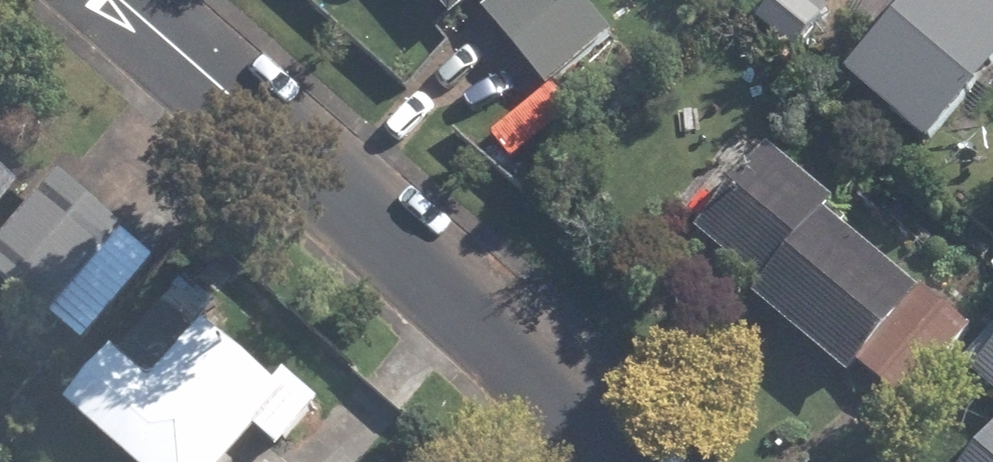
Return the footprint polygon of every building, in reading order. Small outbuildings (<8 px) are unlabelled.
[(463,16),(483,0),(449,0),(463,16)] [(555,85),(621,29),(597,0),(507,0),(494,11),(555,85)] [(945,144),(992,87),(992,0),(925,0),(861,75),(945,144)] [(769,297),(868,377),(935,292),(834,212),(845,199),(781,148),(711,234),(777,287),(769,297)] [(32,187),(0,159),(0,224),(32,187)] [(59,316),(133,228),(68,174),(0,255),(0,266),(59,316)] [(880,371),(919,401),(980,327),(942,295),(880,371)] [(143,461),(242,461),(299,398),(215,324),(192,351),(169,330),(148,353),(172,374),(162,386),(127,354),(80,406),(143,461)] [(973,359),(989,373),(987,376),(992,381),(992,336),(973,359)]
